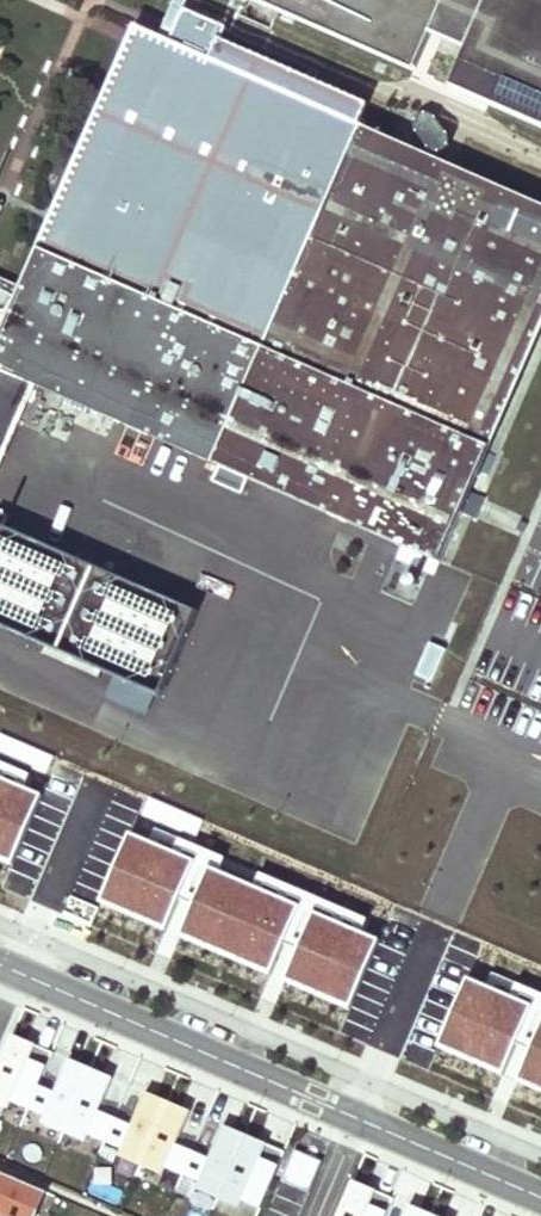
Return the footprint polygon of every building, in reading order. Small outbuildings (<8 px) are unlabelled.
[(171,43),(185,10),(190,0),(175,0),(159,37),(171,43)] [(415,70),(430,34),(466,50),(450,85),(540,125),(540,0),(256,0),(415,70)] [(5,326),(0,337),(0,436),(27,377),(439,561),(540,329),(540,206),(359,125),(214,61),(222,41),(228,29),(185,10),(171,43),(159,37),(135,27),(22,288),(0,278),(0,324),(5,326)] [(222,41),(214,61),(359,125),(368,105),(222,41)] [(160,699),(197,614),(0,526),(0,628),(160,699)] [(0,774),(0,858),(13,863),(43,792),(0,774)] [(377,938),(128,834),(100,902),(162,928),(176,896),(194,904),(180,936),(265,972),(278,940),(298,948),(284,983),(348,1009),(377,938)] [(468,979),(440,1046),(502,1073),(516,1041),(534,1048),(520,1081),(540,1090),(540,1009),(468,979)] [(13,1035),(10,1041),(32,1051),(34,1044),(13,1035)] [(10,1041),(0,1066),(0,1104),(9,1108),(12,1101),(29,1108),(39,1085),(53,1052),(34,1044),(32,1051),(10,1041)] [(91,1068),(70,1059),(67,1066),(88,1075),(91,1068)] [(56,1092),(39,1085),(29,1108),(46,1115),(43,1122),(64,1131),(88,1075),(67,1066),(56,1092)] [(113,1078),(91,1068),(88,1075),(110,1084),(113,1078)] [(110,1084),(88,1075),(64,1131),(86,1140),(88,1134),(105,1141),(116,1118),(99,1110),(110,1084)] [(168,1102),(147,1092),(144,1099),(165,1108),(168,1102)] [(141,1164),(165,1108),(144,1099),(133,1125),(116,1118),(105,1141),(122,1148),(120,1155),(141,1164)] [(190,1111),(168,1102),(165,1108),(187,1117),(190,1111)] [(187,1117),(165,1108),(141,1164),(163,1174),(166,1167),(183,1174),(193,1151),(176,1144),(187,1117)] [(245,1135),(224,1125),(221,1132),(243,1141),(245,1135)] [(210,1158),(193,1151),(183,1174),(200,1182),(197,1188),(219,1198),(243,1141),(221,1132),(210,1158)] [(266,1143),(245,1135),(243,1141),(263,1150),(266,1143)] [(263,1150),(243,1141),(219,1198),(240,1207),(243,1200),(261,1208),(285,1152),(266,1143),(263,1150)] [(295,1149),(281,1181),(309,1192),(322,1161),(295,1149)] [(0,1172),(0,1215),(3,1215),(30,1215),(42,1189),(0,1172)] [(375,1190),(353,1181),(351,1187),(372,1197),(375,1190)] [(351,1187),(338,1215),(385,1215),(393,1198),(375,1190),(372,1197),(351,1187)] [(42,1189),(30,1215),(37,1215),(47,1192),(42,1189)] [(410,1205),(407,1212),(417,1215),(431,1215),(432,1214),(410,1205)]
